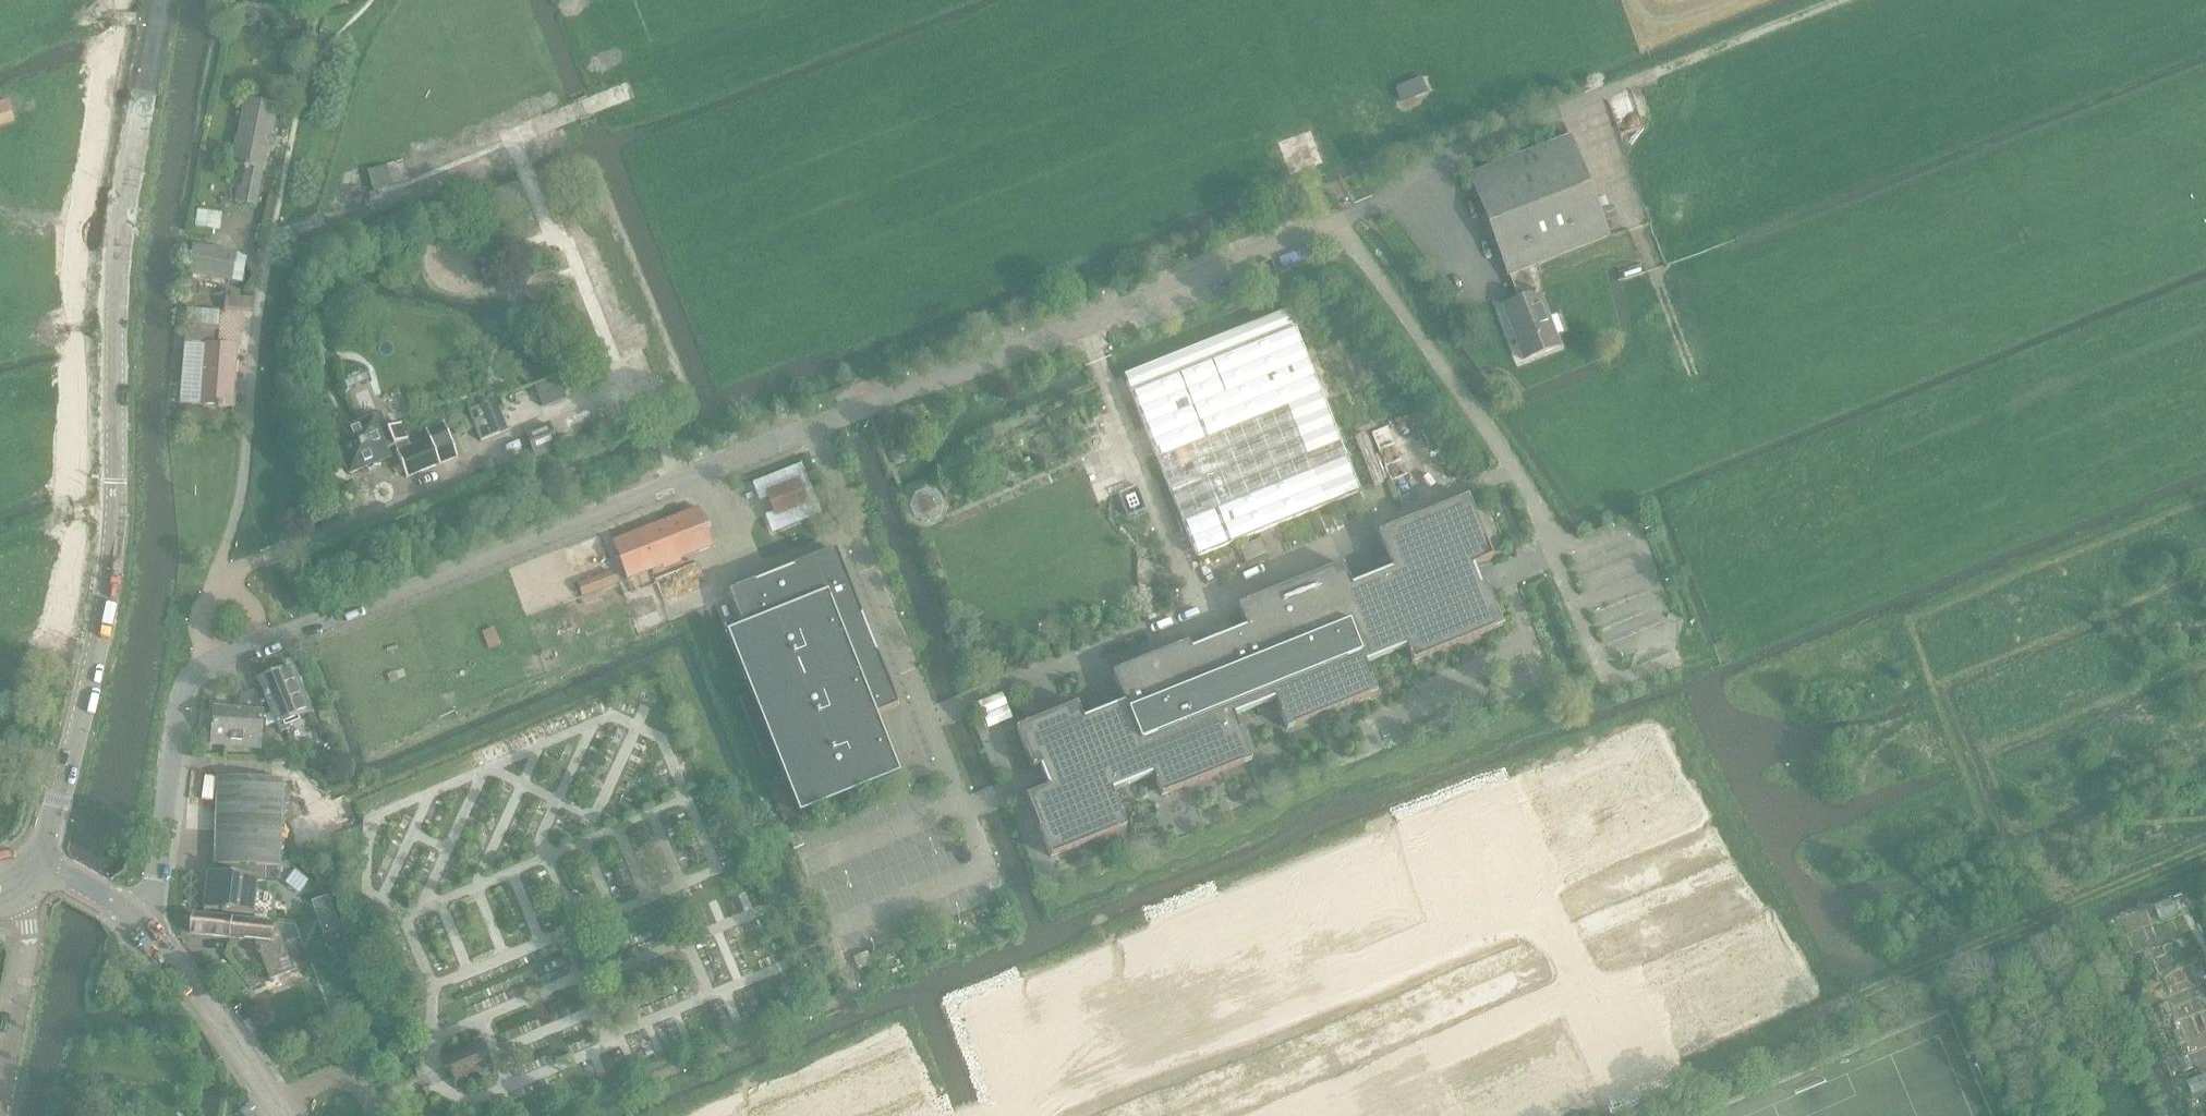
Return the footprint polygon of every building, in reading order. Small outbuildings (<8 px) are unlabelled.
[(1400,85),(1405,101),(1431,92),(1425,76),(1400,85)] [(0,98),(0,126),(2,125),(12,122),(16,121),(8,95),(0,98)] [(274,147),(276,137),(273,136),(278,106),(246,99),(239,138),(237,137),(232,164),(246,166),(243,186),(239,187),(236,202),(256,206),(263,170),(265,171),(270,146),(274,147)] [(1528,269),(1610,237),(1570,136),(1472,175),(1510,277),(1511,276),(1521,301),(1505,307),(1524,361),(1560,347),(1540,293),(1537,294),(1528,269)] [(389,169),(370,173),(374,192),(393,188),(389,169)] [(202,225),(225,227),(226,212),(203,210),(202,225)] [(237,254),(195,247),(190,275),(232,283),(237,254)] [(226,297),(225,308),(250,311),(252,311),(253,300),(251,300),(226,297)] [(1287,312),(1125,376),(1132,395),(1145,428),(1158,459),(1197,558),(1260,532),(1277,526),(1359,494),(1294,331),(1287,312)] [(234,407),(238,348),(219,347),(220,331),(188,329),(187,344),(204,346),(200,405),(217,406),(217,408),(224,409),(224,407),(234,407)] [(365,369),(345,378),(350,390),(370,381),(365,369)] [(1433,464),(1404,389),(1341,414),(1371,489),(1433,464)] [(503,399),(493,403),(503,429),(513,426),(503,399)] [(500,433),(488,402),(468,410),(480,441),(500,433)] [(445,425),(445,426),(429,432),(427,432),(431,441),(409,450),(406,443),(409,442),(408,441),(402,427),(403,427),(402,426),(390,430),(383,414),(359,424),(361,428),(350,433),(348,428),(331,435),(338,453),(343,451),(352,474),(388,460),(385,451),(398,446),(400,453),(398,454),(408,479),(441,466),(442,466),(442,465),(458,459),(459,459),(446,425),(445,425)] [(549,425),(526,434),(536,458),(559,448),(549,425)] [(799,480),(766,493),(776,517),(808,504),(799,480)] [(1343,565),(1238,607),(1247,628),(1191,650),(1188,643),(1113,673),(1125,704),(1083,720),(1078,705),(1016,729),(1032,771),(1040,768),(1048,788),(1028,796),(1053,857),(1127,828),(1113,792),(1154,775),(1162,797),(1252,761),(1234,716),(1276,700),(1288,730),(1378,694),(1366,664),(1407,648),(1413,663),(1503,627),(1487,586),(1483,588),(1475,567),(1493,559),(1468,498),(1378,534),(1392,570),(1351,586),(1343,565)] [(918,504),(923,516),(936,510),(931,499),(918,504)] [(613,542),(628,580),(714,547),(699,509),(613,542)] [(743,628),(727,634),(751,693),(739,698),(764,761),(776,756),(800,816),(901,776),(877,716),(899,707),(836,551),(729,593),(743,628)] [(612,572),(578,584),(583,597),(617,584),(612,572)] [(723,604),(715,607),(719,619),(728,616),(723,604)] [(263,687),(252,691),(263,718),(273,714),(281,733),(291,729),(288,722),(312,713),(293,666),(260,679),(263,687)] [(216,709),(213,745),(261,749),(263,718),(252,691),(241,696),(240,711),(216,709)] [(1005,693),(981,702),(991,727),(1015,717),(1005,693)] [(218,779),(215,864),(222,865),(280,866),(282,866),(282,860),(284,781),(224,779),(218,779)] [(768,787),(783,823),(799,817),(784,781),(768,787)] [(788,838),(794,851),(804,847),(799,834),(788,838)] [(207,872),(204,909),(252,914),(255,883),(266,883),(266,881),(280,881),(280,866),(222,865),(222,873),(207,872)] [(193,913),(191,932),(255,940),(271,981),(295,971),(284,945),(301,939),(296,926),(193,913)] [(337,921),(322,927),(325,934),(340,928),(337,921)] [(1060,979),(1036,989),(1046,1012),(1043,1013),(1056,1044),(1058,1043),(1068,1066),(1092,1057),(1091,1054),(1137,1036),(1138,1037),(1150,1032),(1150,1031),(1171,1022),(1141,948),(1120,957),(1119,956),(1106,961),(1107,962),(1061,981),(1060,979)] [(1506,1039),(1494,1044),(1498,1055),(1510,1050),(1506,1039)] [(454,1084),(493,1069),(482,1042),(444,1058),(454,1084)] [(1549,1042),(1527,1051),(1544,1092),(1564,1084),(1566,1089),(1581,1083),(1572,1059),(1558,1064),(1549,1042)] [(1502,1064),(1487,1070),(1503,1109),(1524,1100),(1508,1062),(1514,1060),(1510,1050),(1498,1055),(1502,1064)] [(1514,1060),(1508,1062),(1524,1100),(1544,1092),(1527,1051),(1526,1052),(1527,1054),(1514,1060)] [(873,1069),(892,1115),(917,1115),(920,1115),(910,1091),(922,1086),(910,1055),(873,1069)] [(1464,1056),(1453,1061),(1457,1072),(1469,1067),(1464,1056)] [(1446,1087),(1458,1115),(1482,1115),(1467,1079),(1473,1076),(1469,1067),(1457,1072),(1461,1081),(1446,1087)] [(837,1084),(850,1115),(862,1111),(864,1115),(892,1115),(873,1069),(837,1084)] [(1467,1079),(1482,1115),(1485,1115),(1503,1109),(1487,1070),(1473,1076),(1467,1079)] [(1423,1073),(1412,1077),(1416,1088),(1428,1084),(1423,1073)] [(800,1099),(807,1115),(849,1115),(850,1115),(837,1084),(800,1099)] [(1405,1104),(1410,1115),(1434,1115),(1426,1095),(1431,1093),(1428,1084),(1416,1088),(1420,1098),(1405,1104)] [(1426,1095),(1434,1115),(1458,1115),(1446,1087),(1431,1093),(1426,1095)] [(1382,1089),(1370,1094),(1375,1105),(1386,1100),(1382,1089)] [(764,1113),(765,1115),(807,1115),(800,1099),(764,1113)] [(1384,1112),(1390,1110),(1386,1100),(1375,1105),(1378,1112),(1367,1115),(1386,1115),(1384,1112)] [(1384,1112),(1386,1115),(1410,1115),(1405,1104),(1390,1110),(1384,1112)]
